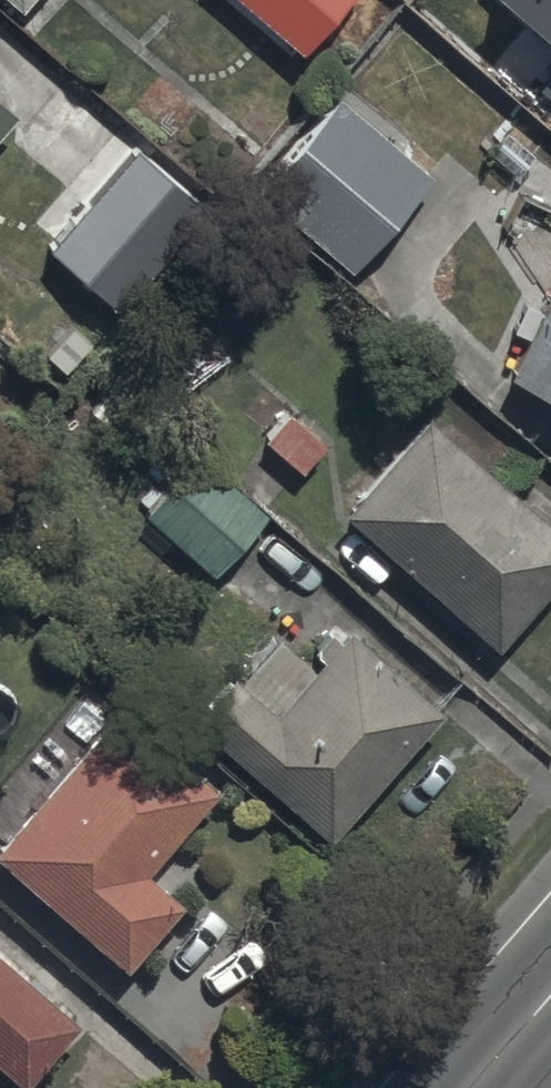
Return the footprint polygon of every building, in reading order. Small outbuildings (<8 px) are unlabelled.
[(301,56),(349,0),(236,0),(301,56)] [(550,43),(550,0),(502,0),(550,43)] [(351,269),(430,176),(336,97),(257,190),(351,269)] [(11,113),(0,103),(0,126),(11,113)] [(49,241),(118,302),(205,206),(137,145),(49,241)] [(509,376),(550,396),(550,287),(509,376)] [(425,412),(341,512),(496,643),(550,578),(550,518),(425,412)] [(269,513),(202,449),(143,512),(210,575),(269,513)] [(328,840),(441,709),(349,629),(342,638),(329,627),(309,650),(318,658),(310,668),(271,634),(193,724),(328,840)] [(213,789),(114,707),(0,843),(0,862),(127,968),(182,903),(144,872),(213,789)] [(74,1021),(0,958),(0,1065),(21,1083),(74,1021)]
